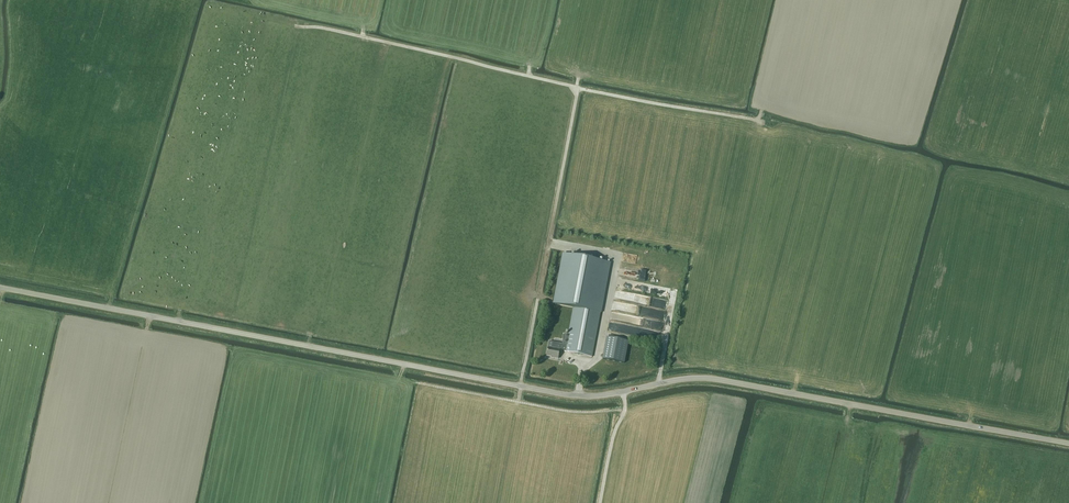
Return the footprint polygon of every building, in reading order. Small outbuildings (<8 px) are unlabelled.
[(564,254),(556,298),(555,301),(555,304),(573,308),(568,334),(567,334),(564,334),(562,344),(553,342),(552,348),(549,348),(548,356),(554,357),(554,358),(558,359),(560,350),(565,351),(565,352),(592,357),(600,313),(601,313),(610,263),(564,254)] [(629,341),(607,337),(603,359),(625,363),(629,341)]
